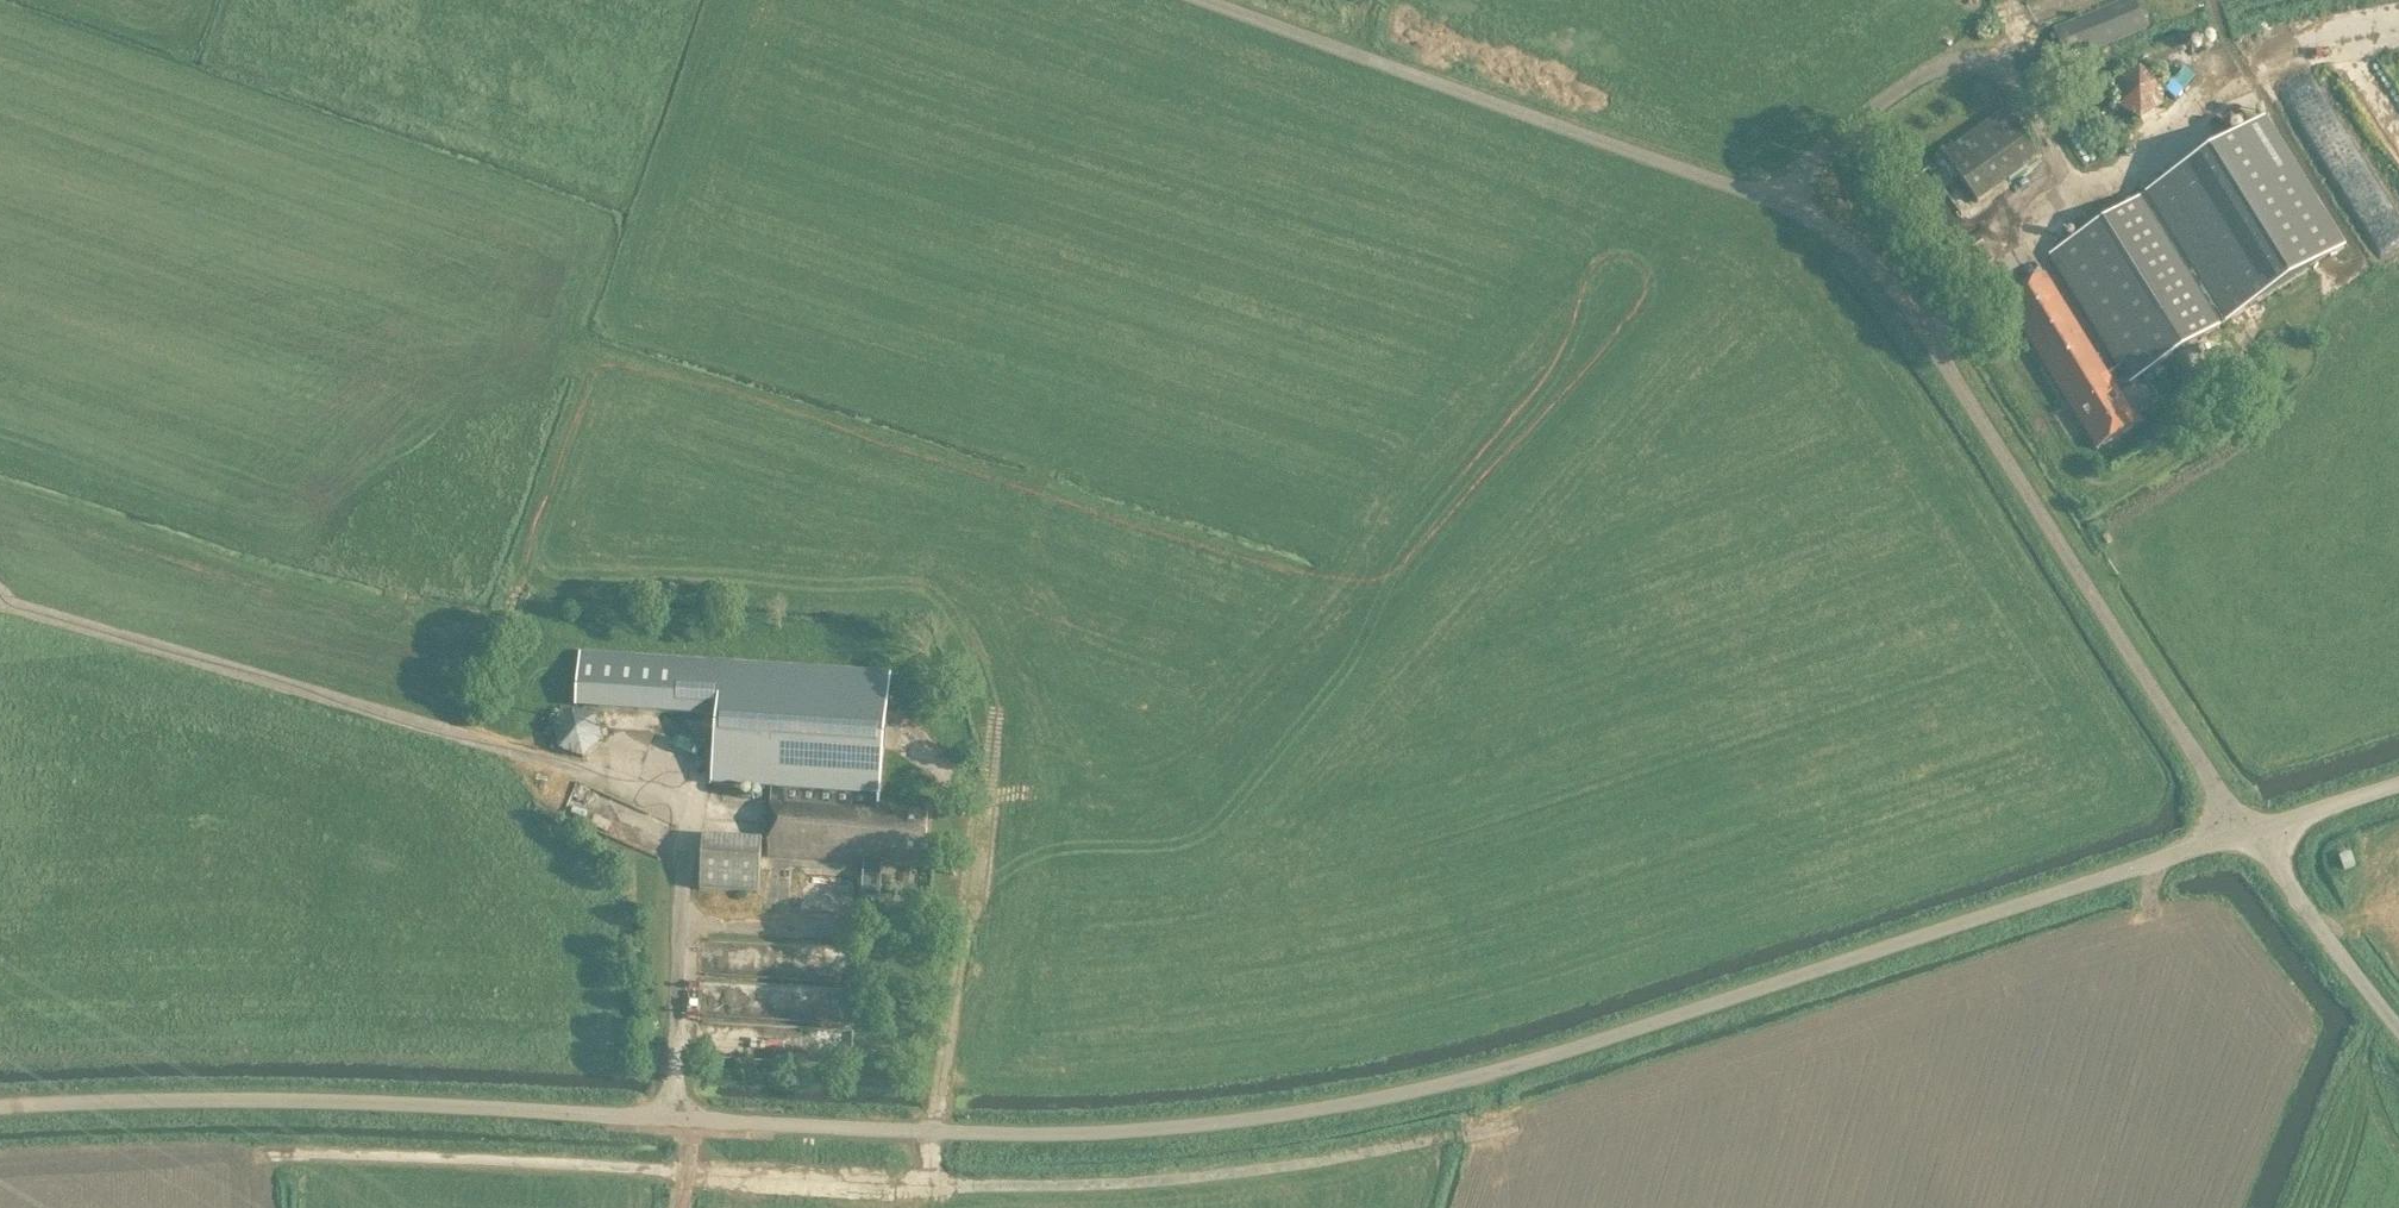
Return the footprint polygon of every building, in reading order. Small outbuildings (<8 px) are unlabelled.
[(2049,21),(2063,55),(2143,22),(2134,0),(2101,0),(2049,21)] [(2151,68),(2111,70),(2112,103),(2153,101),(2151,68)] [(2370,100),(2398,149),(2398,82),(2370,100)] [(2036,151),(2002,104),(1940,148),(1974,195),(2036,151)] [(2262,115),(2151,183),(2047,249),(2115,359),(2103,367),(2041,267),(2000,292),(2094,443),(2135,418),(2113,382),(2340,241),(2262,115)] [(2337,118),(2316,128),(2351,204),(2363,199),(2357,185),(2366,181),(2337,118)] [(2104,526),(2099,529),(2104,537),(2109,534),(2104,526)] [(925,799),(876,796),(885,667),(577,647),(574,700),(714,709),(710,778),(768,781),(764,849),(861,855),(859,891),(875,892),(877,857),(921,860),(925,799)] [(585,747),(588,716),(563,714),(560,745),(585,747)] [(560,810),(642,842),(648,826),(644,825),(650,807),(572,777),(560,810)] [(758,834),(700,830),(696,882),(755,886),(758,834)] [(2346,847),(2336,851),(2340,863),(2351,859),(2346,847)] [(830,939),(703,943),(704,972),(788,969),(789,1001),(831,1000),(830,939)] [(703,1009),(702,1019),(714,1021),(713,1026),(742,1030),(744,1013),(703,1009)]
